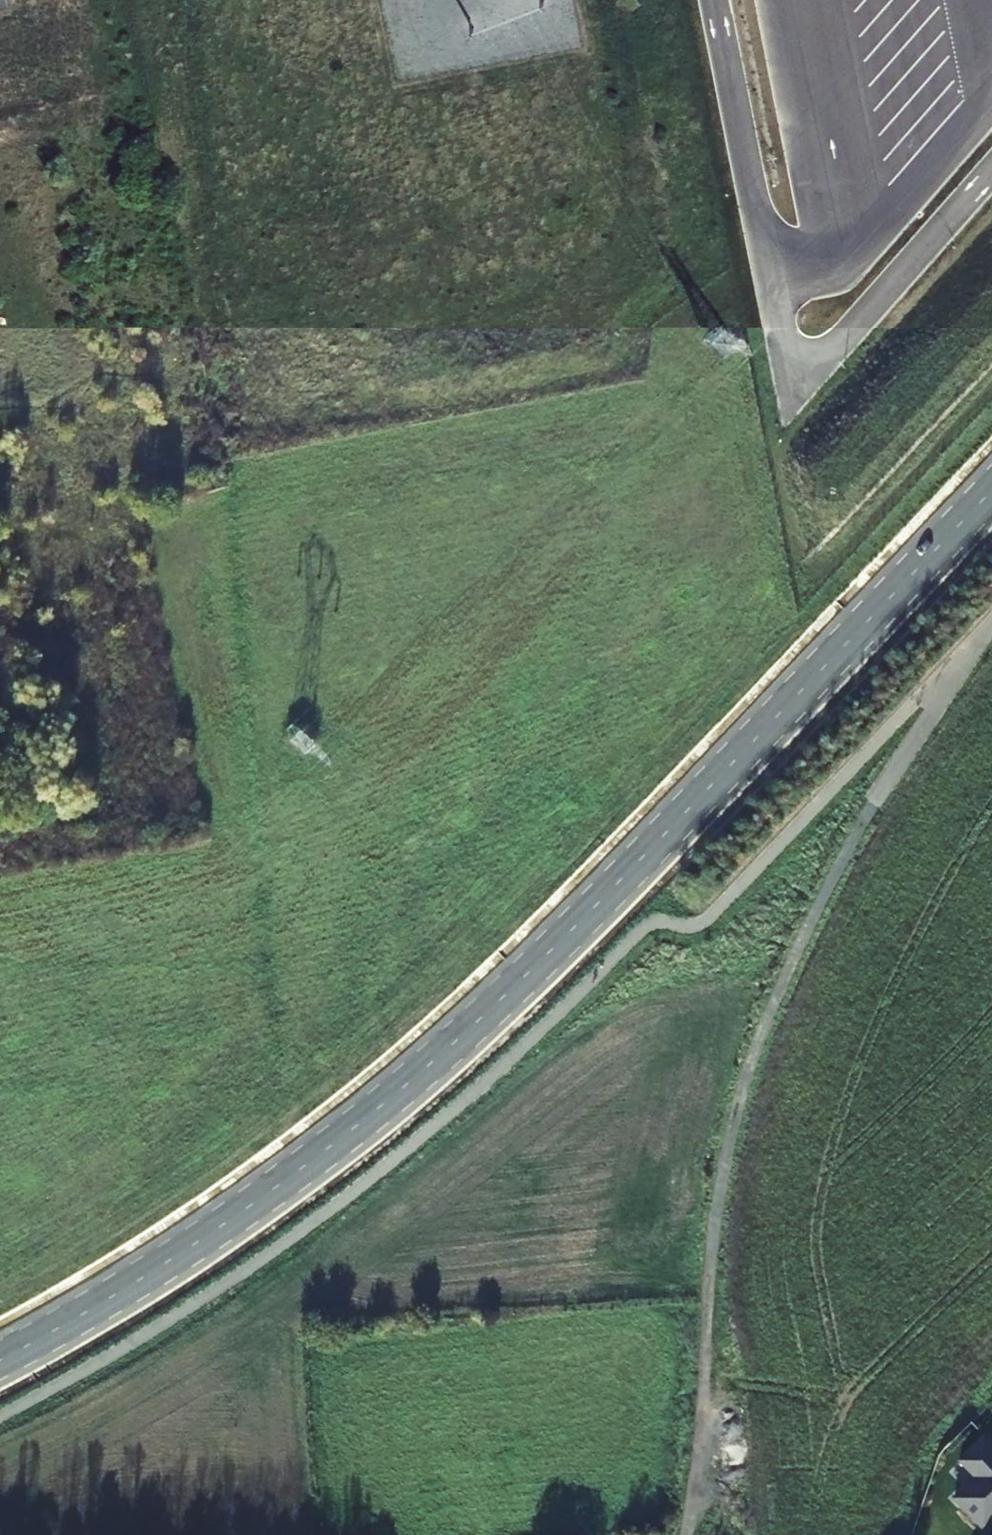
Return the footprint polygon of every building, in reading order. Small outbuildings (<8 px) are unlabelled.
[(985,1437),(961,1461),(977,1478),(955,1499),(986,1531),(991,1526),(991,1444),(985,1437)]
